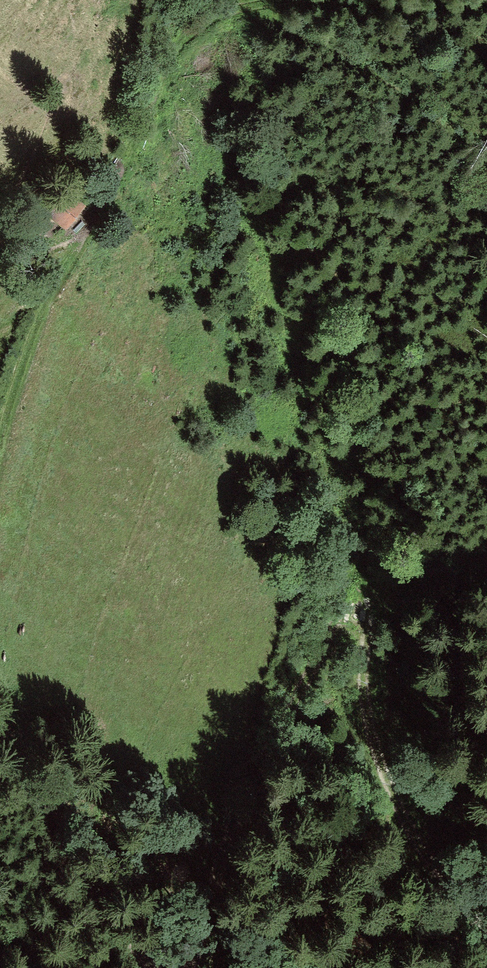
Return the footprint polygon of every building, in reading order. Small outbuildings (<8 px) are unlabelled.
[(50,215),(63,227),(85,205),(71,193),(50,215)]
